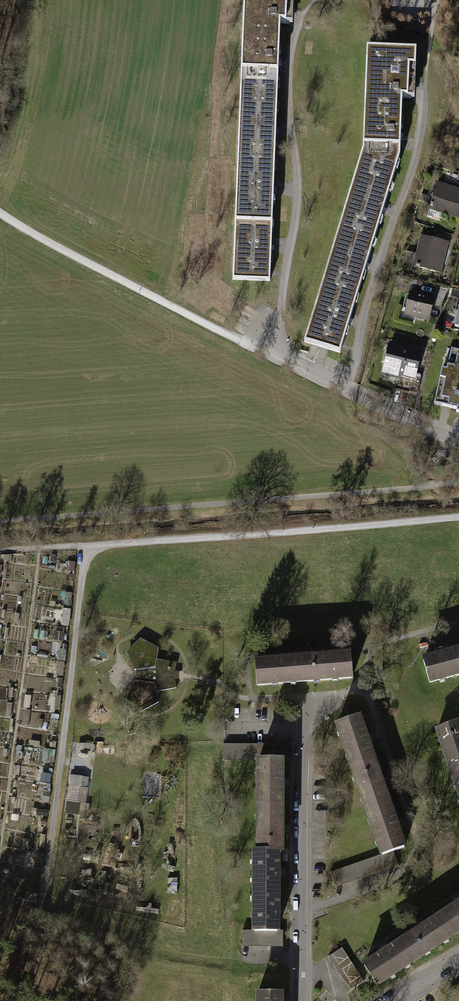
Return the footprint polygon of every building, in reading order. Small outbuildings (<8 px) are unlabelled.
[(231,279),(268,281),(278,23),(284,24),(284,11),(287,12),(291,12),(291,0),(242,0),(231,279)] [(414,51),(365,48),(360,150),(302,342),(338,352),(397,156),(400,97),(406,98),(406,86),(412,87),(414,51)] [(457,218),(458,211),(458,190),(435,183),(427,209),(457,218)] [(445,243),(419,236),(412,266),(438,272),(445,243)] [(431,296),(409,291),(404,310),(411,312),(411,315),(426,319),(431,296)] [(418,352),(389,345),(383,369),(411,376),(418,352)] [(432,404),(454,409),(454,412),(458,413),(458,351),(449,349),(444,370),(440,369),(432,404)] [(64,622),(69,623),(72,609),(67,608),(64,622)] [(141,640),(128,652),(135,669),(134,669),(134,670),(136,670),(136,681),(134,681),(134,682),(135,682),(127,699),(141,711),(140,712),(141,712),(158,702),(156,692),(176,688),(175,680),(174,674),(176,663),(156,659),(159,648),(140,638),(140,639),(141,640)] [(420,660),(427,684),(458,675),(458,649),(420,660)] [(350,654),(301,658),(303,682),(352,678),(350,654)] [(301,658),(252,662),(254,686),(303,682),(301,658)] [(373,762),(357,715),(334,723),(350,769),(373,762)] [(457,720),(434,728),(450,772),(458,769),(458,727),(457,720)] [(258,760),(280,760),(288,760),(288,743),(222,743),(222,761),(258,760)] [(280,760),(258,760),(257,806),(280,806),(280,760)] [(388,804),(373,762),(350,769),(365,811),(388,804)] [(450,772),(458,800),(458,769),(450,772)] [(69,785),(77,786),(79,777),(71,776),(69,785)] [(65,812),(73,813),(75,804),(66,802),(65,812)] [(402,847),(388,804),(365,811),(380,855),(391,851),(402,847)] [(280,806),(257,806),(257,852),(275,852),(279,852),(280,806)] [(397,866),(391,851),(380,855),(327,873),(333,888),(397,866)] [(257,852),(253,852),(253,895),(275,895),(275,852),(257,852)] [(275,895),(253,895),(253,930),(275,930),(275,895)] [(458,929),(458,902),(440,914),(452,934),(458,929)] [(415,958),(452,934),(440,914),(402,939),(415,958)] [(275,930),(253,930),(240,930),(241,947),(280,946),(280,930),(275,930)] [(375,984),(415,958),(402,939),(362,965),(375,984)] [(361,981),(339,949),(326,958),(333,969),(348,991),(361,981)] [(256,991),(256,1000),(278,1000),(278,991),(256,991)]
